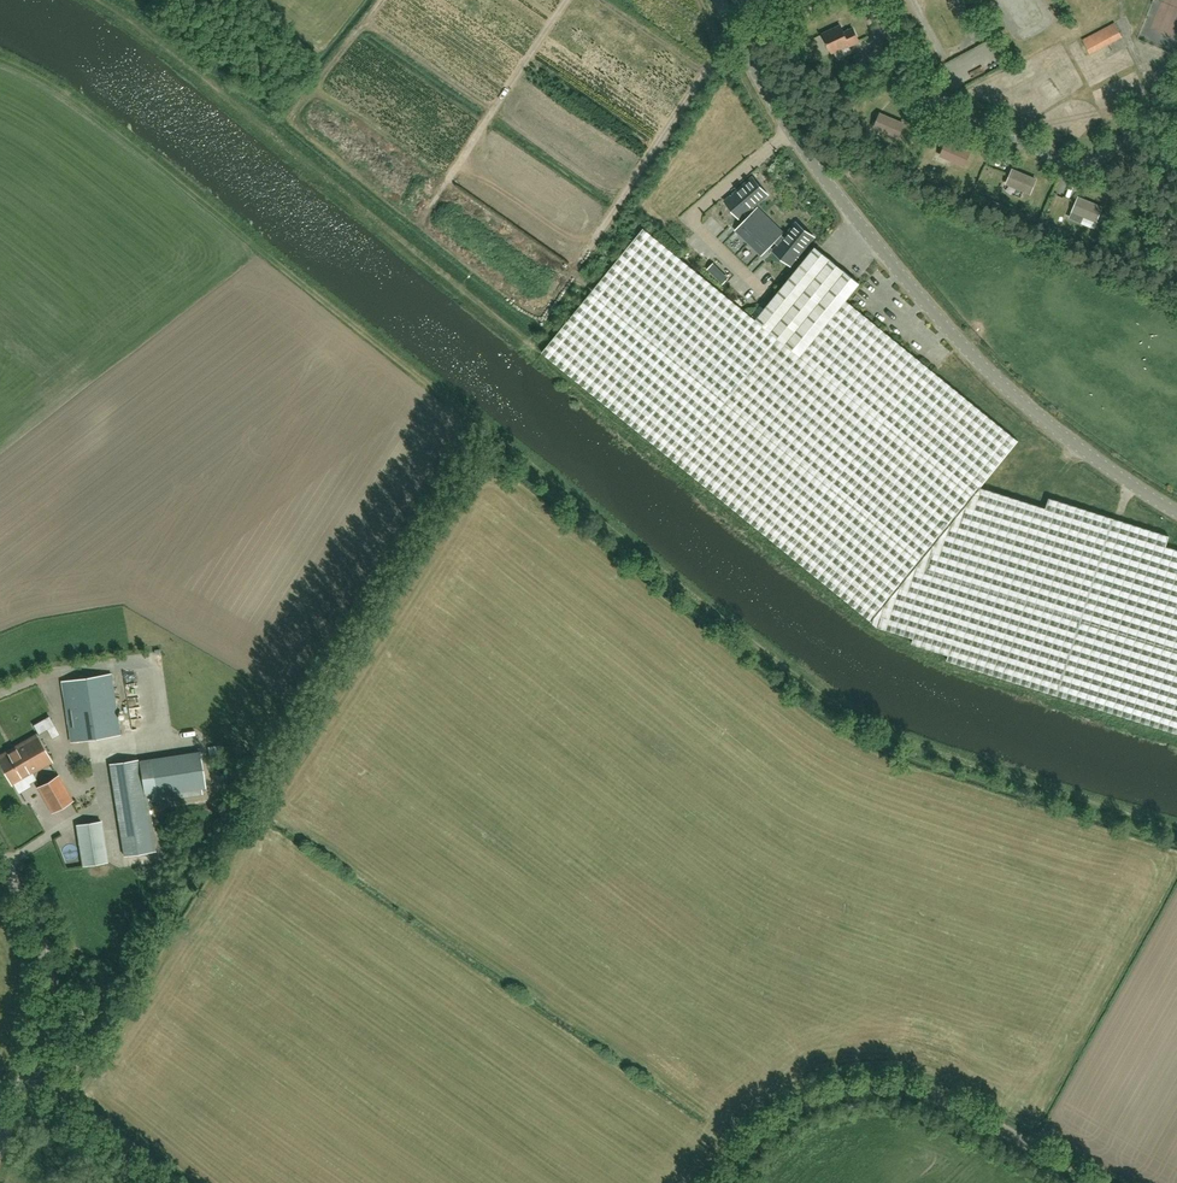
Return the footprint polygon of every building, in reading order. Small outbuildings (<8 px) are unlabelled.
[(1090,54),(1122,38),(1114,23),(1082,40),(1090,54)] [(844,33),(841,26),(823,34),(832,53),(849,45),(849,46),(859,42),(853,29),(844,33)] [(852,102),(854,94),(847,91),(844,99),(852,102)] [(903,124),(881,114),(875,128),(897,138),(903,124)] [(941,156),(963,166),(969,152),(947,142),(941,156)] [(1035,180),(1013,170),(1007,184),(1029,194),(1035,180)] [(740,218),(746,213),(749,217),(736,230),(749,242),(770,220),(758,208),(755,211),(752,207),(767,195),(753,178),(725,201),(740,218)] [(1073,212),(1095,222),(1101,207),(1079,198),(1073,212)] [(791,265),(813,237),(796,223),(784,238),(780,235),(783,233),(770,220),(749,242),(761,255),(774,241),(779,245),(773,251),(791,265)] [(1166,547),(1169,537),(1049,498),(1046,508),(980,487),(1018,441),(917,359),(838,295),(854,277),(853,277),(819,249),(817,247),(766,310),(760,305),(751,316),(659,241),(649,233),(643,229),(542,352),(548,357),(871,620),(877,627),(914,638),(912,643),(930,649),(937,652),(948,655),(947,660),(1024,684),(1083,702),(1176,733),(1176,550),(1166,547)] [(714,262),(707,268),(721,284),(728,277),(714,262)] [(111,674),(63,681),(72,742),(120,734),(111,674)] [(34,724),(39,733),(54,725),(49,716),(34,724)] [(13,784),(51,761),(36,735),(0,756),(0,761),(13,784)] [(128,855),(152,852),(156,851),(148,797),(157,795),(158,801),(206,794),(199,751),(139,760),(145,797),(144,797),(138,759),(115,763),(128,855)] [(58,775),(38,787),(53,812),(73,800),(58,775)] [(76,825),(83,866),(108,862),(101,821),(76,825)]
